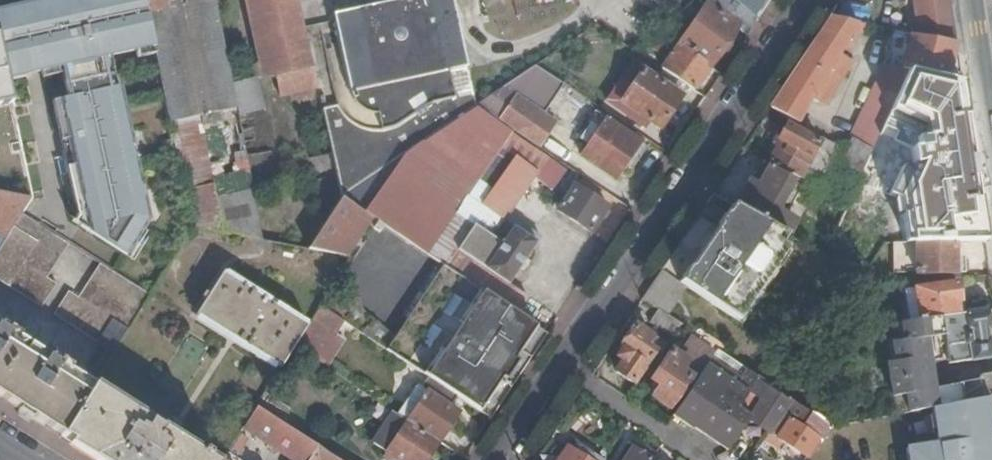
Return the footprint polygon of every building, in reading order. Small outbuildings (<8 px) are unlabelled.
[(25,4),(40,71),(60,66),(67,96),(51,100),(60,139),(68,137),(73,159),(65,161),(74,203),(82,201),(85,215),(79,225),(125,254),(148,219),(120,85),(109,88),(103,57),(114,55),(153,46),(146,12),(143,0),(44,0),(25,4)] [(146,12),(166,8),(164,2),(176,0),(143,0),(146,12)] [(146,12),(153,46),(169,122),(172,121),(197,116),(218,111),(236,107),(231,82),(215,0),(184,0),(185,3),(178,4),(177,0),(176,0),(164,2),(166,8),(146,12)] [(274,75),(312,67),(297,0),(256,0),(274,75)] [(452,0),(422,0),(318,24),(334,101),(337,105),(321,108),(340,196),(421,140),(475,104),(452,0)] [(670,18),(671,19),(691,0),(683,0),(670,18)] [(677,43),(708,66),(735,26),(742,32),(753,18),(731,0),(715,0),(714,1),(713,0),(708,0),(706,2),(705,1),(677,43)] [(753,18),(755,20),(768,0),(731,0),(753,18)] [(916,35),(955,43),(949,1),(911,6),(916,35)] [(869,18),(870,7),(842,3),(841,14),(869,18)] [(6,78),(40,71),(25,4),(0,10),(0,51),(5,74),(6,78)] [(916,35),(913,35),(902,69),(960,82),(955,43),(916,35)] [(677,43),(661,68),(662,69),(687,85),(692,89),(708,66),(677,43)] [(830,108),(859,68),(864,61),(843,56),(809,48),(782,88),(809,101),(811,99),(830,108)] [(501,86),(475,104),(536,145),(553,121),(542,114),(563,83),(533,64),(516,76),(531,86),(521,99),(501,86)] [(852,137),(871,149),(907,70),(882,64),(852,137)] [(312,67),(274,75),(278,96),(317,88),(312,67)] [(658,127),(687,85),(662,69),(656,78),(642,68),(619,100),(658,127)] [(257,76),(231,82),(236,107),(241,133),(243,146),(244,149),(259,145),(251,112),(263,109),(257,76)] [(943,119),(948,85),(911,79),(905,114),(943,119)] [(536,145),(475,104),(421,140),(455,163),(484,182),(507,149),(531,166),(542,149),(536,145)] [(218,111),(197,116),(200,131),(221,126),(218,111)] [(597,112),(593,118),(601,124),(605,117),(597,112)] [(197,116),(172,121),(192,217),(217,212),(213,197),(206,160),(200,131),(197,116)] [(601,124),(593,118),(583,133),(591,139),(583,151),(615,173),(622,163),(638,140),(605,117),(601,124)] [(832,157),(861,172),(864,166),(866,162),(843,151),(822,138),(819,143),(786,124),(777,140),(779,141),(768,162),(800,179),(804,171),(820,179),(832,157)] [(221,126),(200,131),(206,160),(227,155),(221,126)] [(902,136),(881,129),(871,149),(866,162),(864,166),(915,187),(932,148),(911,140),(913,135),(905,132),(902,136)] [(866,162),(871,149),(852,137),(843,151),(866,162)] [(421,140),(340,196),(370,216),(377,220),(384,225),(404,238),(455,163),(421,140)] [(638,140),(622,163),(628,167),(643,143),(638,140)] [(559,161),(542,149),(531,166),(528,171),(545,182),(559,161)] [(248,170),(245,152),(233,155),(236,172),(248,170)] [(484,182),(455,163),(404,238),(442,264),(493,297),(504,282),(482,266),(500,239),(489,232),(498,218),(471,200),(484,182)] [(736,207),(787,235),(788,234),(795,219),(777,210),(793,180),(769,167),(759,186),(750,182),(736,207)] [(602,203),(569,181),(552,206),(585,229),(602,203)] [(213,197),(217,212),(217,215),(256,206),(252,188),(213,197)] [(29,198),(0,192),(0,234),(5,237),(29,198)] [(370,216),(340,196),(306,248),(345,251),(358,230),(360,231),(367,222),(370,216)] [(934,242),(955,242),(956,228),(949,227),(952,206),(920,202),(914,236),(934,239),(934,242)] [(781,244),(787,235),(736,207),(731,205),(717,225),(679,282),(684,286),(732,318),(744,300),(770,261),(774,264),(784,248),(781,244)] [(192,217),(189,218),(191,227),(263,240),(256,206),(217,215),(217,212),(192,217)] [(22,213),(6,238),(0,249),(0,281),(41,307),(56,284),(45,276),(67,242),(37,222),(22,213)] [(377,220),(370,216),(367,222),(373,226),(377,220)] [(532,240),(498,218),(489,232),(500,239),(482,266),(504,282),(532,240)] [(384,225),(377,220),(373,226),(380,231),(384,225)] [(263,240),(191,227),(190,227),(153,288),(195,315),(221,272),(305,325),(347,257),(306,248),(263,240)] [(907,275),(906,242),(890,242),(890,276),(907,275)] [(955,249),(955,242),(934,242),(915,242),(915,273),(954,273),(955,249)] [(744,300),(732,318),(738,322),(787,249),(784,248),(774,264),(770,261),(744,300)] [(53,315),(111,353),(148,294),(100,263),(78,298),(68,291),(53,315)] [(488,418),(546,332),(515,312),(493,297),(442,264),(394,337),(370,321),(361,333),(426,377),(454,396),(488,418)] [(864,285),(874,284),(874,269),(868,267),(865,277),(864,285)] [(679,282),(661,269),(641,299),(658,310),(670,294),(676,298),(684,286),(679,282)] [(278,367),(305,325),(221,272),(195,315),(278,367)] [(918,319),(957,313),(956,301),(959,300),(956,281),(914,288),(918,319)] [(493,297),(515,312),(525,297),(504,282),(493,297)] [(335,335),(344,322),(319,305),(294,345),(318,361),(335,335)] [(991,395),(991,374),(991,373),(980,375),(978,379),(936,387),(929,338),(943,336),(946,358),(952,363),(991,357),(989,338),(986,339),(984,329),(991,328),(991,308),(957,313),(918,319),(901,321),(903,340),(892,342),(895,362),(887,363),(892,397),(906,396),(908,412),(924,409),(988,396),(991,395)] [(680,325),(658,310),(651,321),(671,337),(680,325)] [(60,435),(91,386),(94,380),(89,377),(86,382),(58,365),(61,360),(41,347),(38,352),(17,338),(19,335),(0,322),(0,398),(60,435)] [(632,383),(655,352),(645,346),(651,337),(635,325),(619,349),(621,350),(617,357),(623,361),(616,372),(632,383)] [(318,361),(327,367),(344,341),(335,335),(318,361)] [(682,390),(686,393),(714,352),(691,336),(678,354),(671,350),(656,372),(658,374),(654,380),(660,385),(653,396),(669,408),(682,390)] [(655,352),(659,355),(666,346),(651,337),(645,346),(655,352)] [(820,441),(831,427),(831,426),(716,349),(714,352),(686,393),(671,415),(689,427),(691,424),(728,448),(748,420),(785,443),(780,449),(792,457),(796,451),(805,457),(817,439),(820,441)] [(448,405),(454,396),(426,377),(419,387),(415,384),(395,413),(436,441),(455,411),(448,405)] [(205,456),(206,454),(201,451),(199,453),(91,386),(60,435),(82,449),(98,459),(211,459),(205,456)] [(988,396),(924,409),(931,446),(900,453),(902,459),(991,459),(991,426),(988,396)] [(316,444),(255,405),(241,428),(291,459),(305,459),(316,444)] [(437,441),(436,441),(395,413),(391,410),(371,442),(384,450),(381,455),(389,459),(391,459),(393,458),(397,459),(424,459),(437,441)] [(232,457),(245,438),(238,433),(220,459),(237,459),(232,457)] [(316,444),(305,459),(341,459),(316,444)] [(567,447),(558,459),(586,459),(567,447)] [(650,459),(632,447),(624,459),(650,459)]
